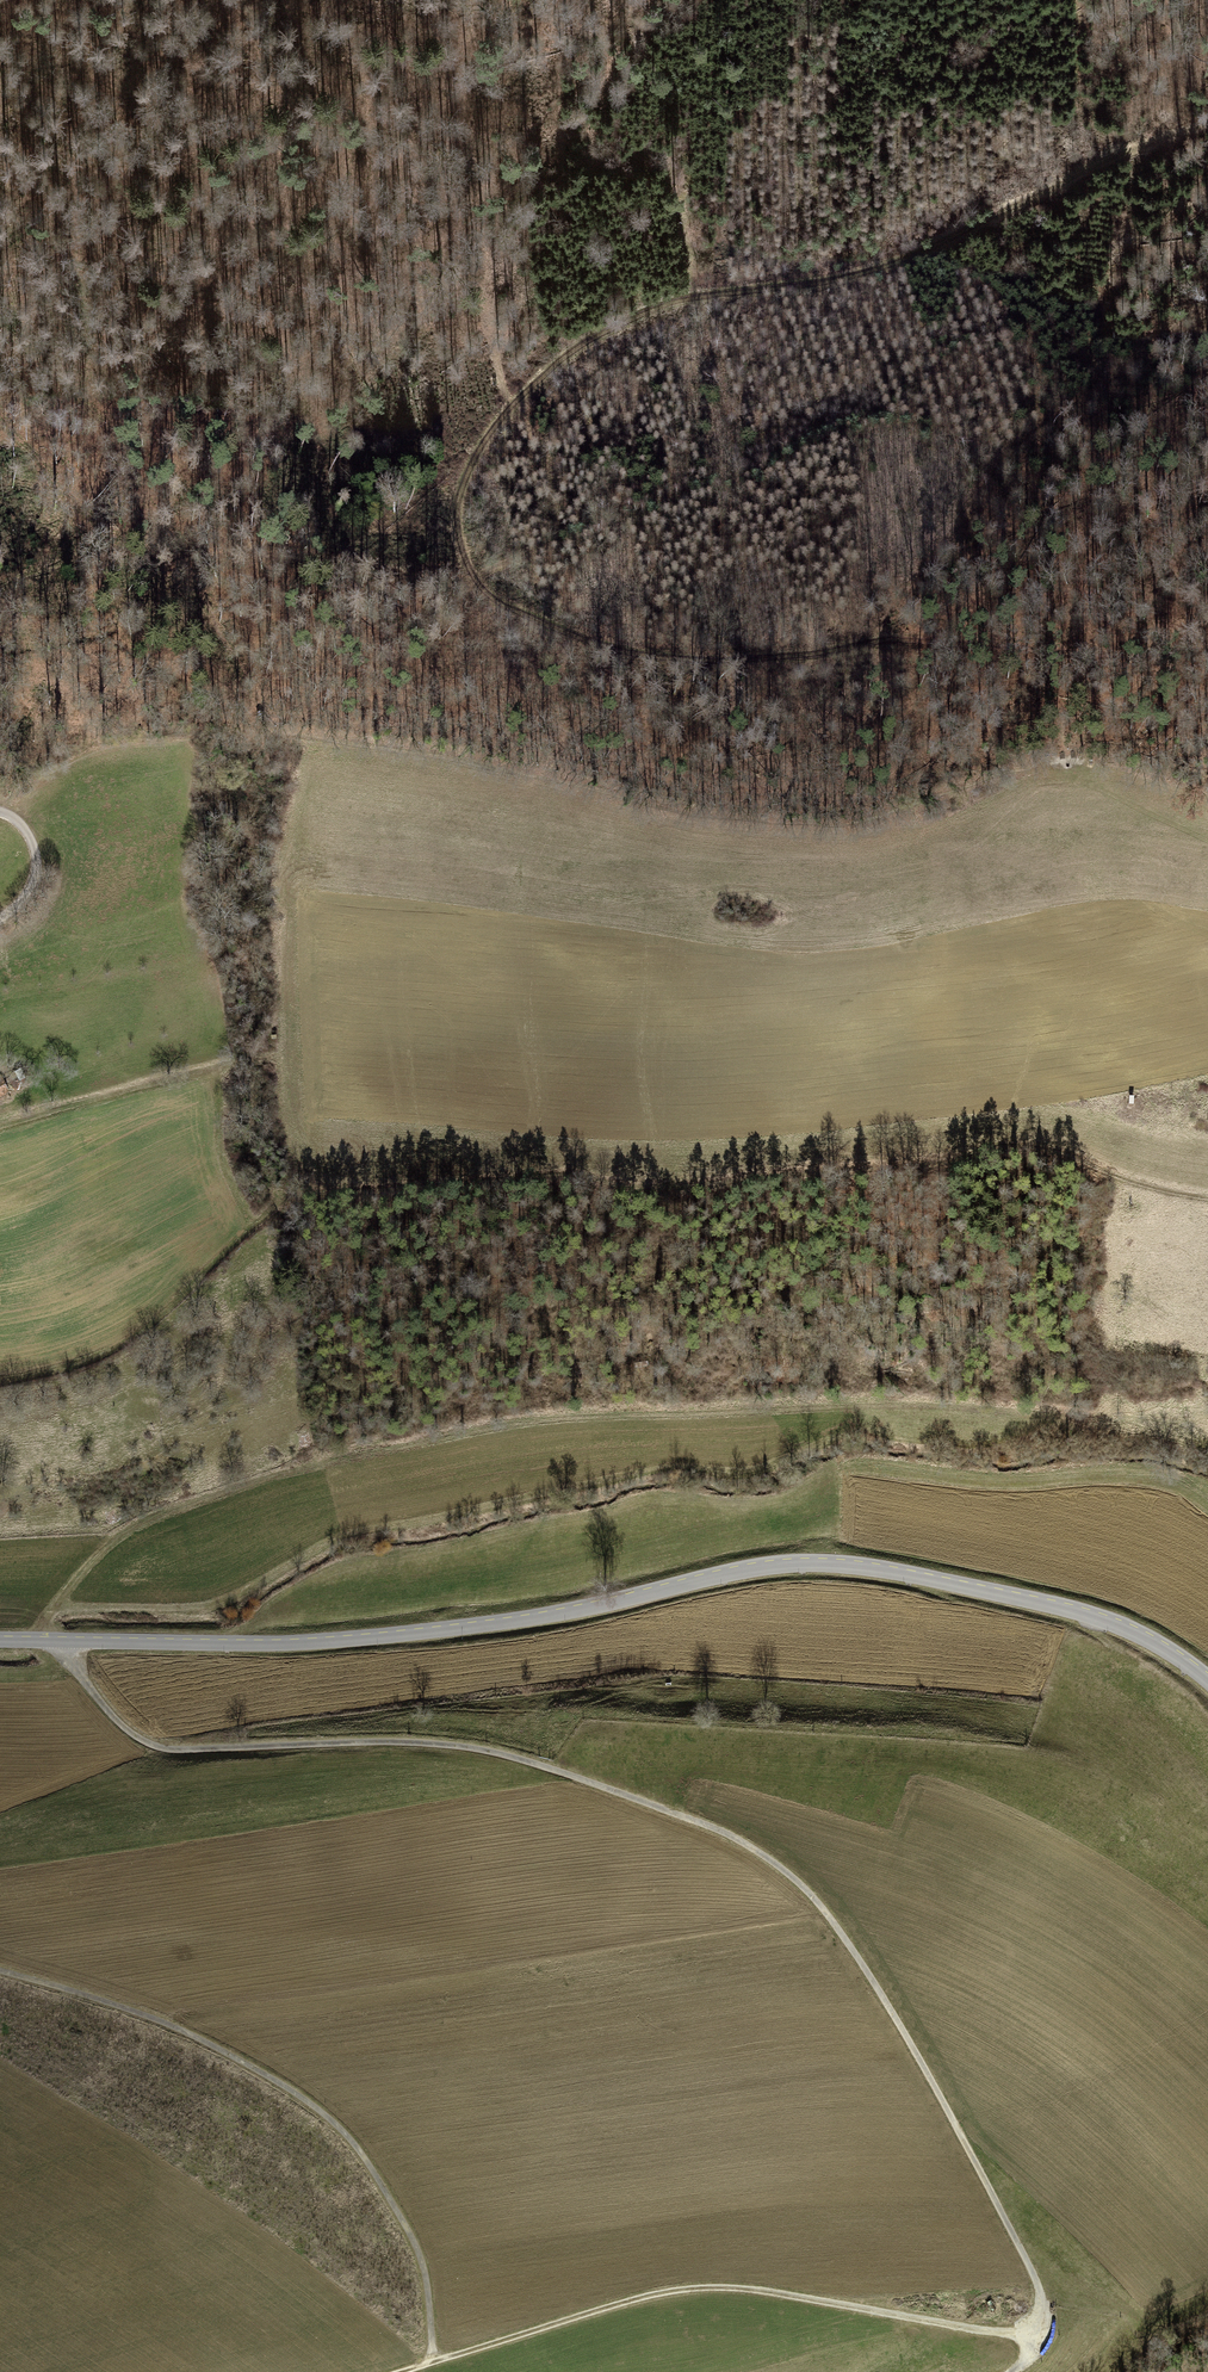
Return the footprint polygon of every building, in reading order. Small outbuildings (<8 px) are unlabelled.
[(0,1073),(0,1089),(14,1084),(9,1070),(0,1073)] [(646,1357),(635,1359),(636,1367),(647,1366),(646,1357)]
